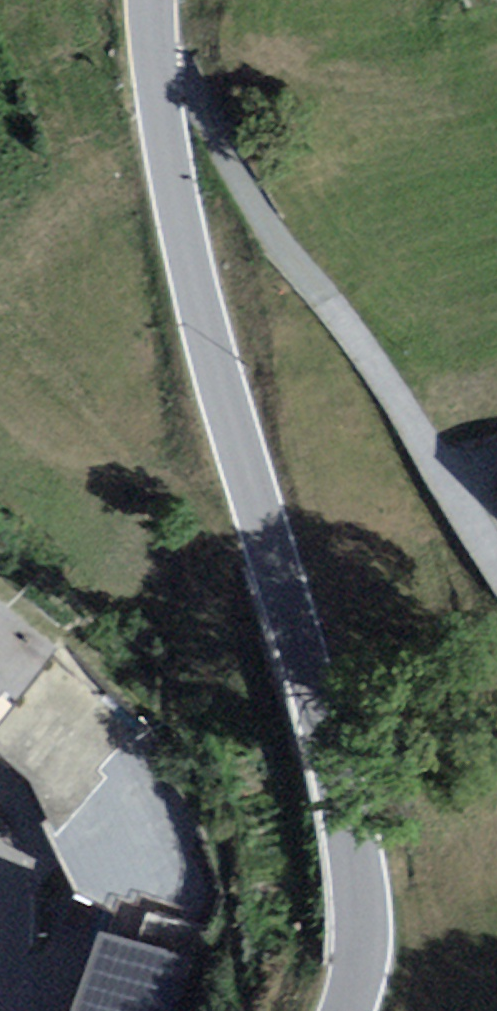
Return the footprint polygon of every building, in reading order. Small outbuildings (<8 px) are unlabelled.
[(0,580),(0,674),(11,683),(57,628),(0,580)] [(73,1010),(174,1010),(195,920),(99,899),(73,1010)]
